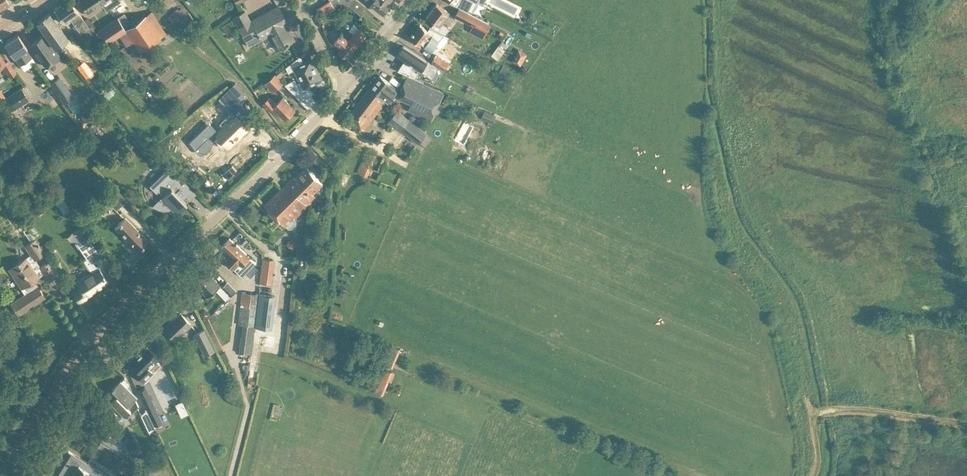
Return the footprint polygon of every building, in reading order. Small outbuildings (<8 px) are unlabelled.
[(9,4),(7,0),(0,0),(0,9),(9,4)] [(100,37),(97,32),(96,32),(96,31),(90,25),(89,26),(70,0),(65,0),(54,8),(64,22),(70,18),(80,33),(83,30),(93,42),(100,37)] [(88,15),(102,5),(99,0),(78,0),(88,15)] [(102,5),(106,10),(120,0),(99,0),(102,5)] [(335,7),(330,0),(320,6),(325,14),(335,8),(335,7)] [(353,0),(349,5),(360,14),(364,9),(353,0)] [(371,2),(383,12),(390,3),(389,2),(387,0),(373,0),(371,2)] [(464,7),(473,12),(478,2),(475,0),(452,0),(456,3),(464,7)] [(449,28),(441,22),(448,14),(449,12),(437,2),(427,14),(435,21),(431,26),(445,32),(449,28)] [(269,29),(279,47),(294,39),(284,21),(286,20),(278,5),(250,21),(244,10),(233,16),(238,26),(238,27),(245,40),(257,34),(258,36),(269,29)] [(487,31),(491,24),(481,19),(468,12),(458,7),(454,15),(487,31)] [(124,12),(117,17),(133,41),(140,50),(160,36),(166,32),(151,11),(145,15),(132,24),(124,12)] [(54,45),(66,36),(49,12),(37,21),(54,45)] [(178,31),(193,18),(188,12),(173,24),(178,31)] [(97,32),(100,37),(105,44),(119,35),(126,45),(133,41),(117,17),(96,31),(96,32),(97,32)] [(410,36),(430,52),(444,35),(430,27),(428,29),(420,23),(410,36)] [(353,24),(344,35),(357,45),(366,34),(353,24)] [(487,32),(499,42),(506,34),(494,24),(487,32)] [(336,38),(334,40),(335,41),(340,50),(339,50),(348,57),(357,45),(344,35),(341,32),(336,38)] [(14,57),(19,65),(32,57),(26,48),(27,48),(18,34),(4,43),(14,57)] [(39,55),(46,66),(61,56),(52,44),(50,45),(42,34),(31,42),(34,46),(33,47),(39,55)] [(505,49),(498,44),(491,54),(498,59),(505,49)] [(413,64),(415,62),(437,77),(442,68),(431,61),(430,63),(403,45),(397,54),(413,64)] [(527,54),(519,48),(512,60),(520,65),(527,54)] [(2,64),(10,76),(16,73),(7,60),(5,62),(0,54),(0,65),(2,64)] [(437,54),(433,61),(445,68),(449,62),(437,54)] [(289,88),(299,98),(310,88),(309,85),(322,78),(312,57),(304,62),(300,55),(292,62),(294,67),(301,82),(289,88)] [(77,65),(86,78),(93,73),(84,60),(77,65)] [(504,63),(499,71),(506,74),(510,66),(504,63)] [(411,68),(407,74),(415,77),(416,77),(418,72),(411,68)] [(119,70),(115,73),(121,80),(124,77),(119,70)] [(283,82),(276,74),(268,82),(275,89),(283,82)] [(398,89),(380,75),(371,87),(384,97),(387,99),(389,101),(398,89)] [(407,110),(428,120),(430,121),(443,92),(406,75),(397,95),(411,102),(407,110)] [(74,96),(60,76),(50,83),(64,103),(74,96)] [(225,104),(230,110),(240,100),(244,97),(244,96),(244,95),(235,83),(220,97),(219,97),(219,98),(220,99),(225,104)] [(4,98),(12,110),(29,99),(21,87),(4,98)] [(361,126),(364,129),(387,99),(384,97),(371,87),(345,120),(358,130),(361,126)] [(263,102),(264,103),(273,113),(278,110),(285,118),(295,109),(283,96),(275,103),(272,98),(270,96),(263,102)] [(0,112),(0,122),(9,116),(5,109),(0,112)] [(426,132),(424,131),(396,109),(388,120),(418,143),(426,132)] [(208,123),(190,141),(196,149),(208,138),(214,144),(221,137),(229,145),(248,127),(235,114),(216,132),(208,123)] [(377,155),(366,151),(360,165),(357,172),(368,176),(371,169),(377,155)] [(295,178),(294,177),(287,183),(308,204),(316,195),(313,192),(323,181),(307,166),(295,178)] [(190,199),(196,193),(189,186),(176,172),(172,176),(165,169),(149,185),(156,192),(160,189),(164,193),(152,204),(155,207),(158,209),(164,210),(168,210),(170,209),(171,208),(176,213),(186,203),(179,196),(183,192),(190,199)] [(265,205),(272,212),(288,227),(292,228),(296,224),(296,219),(295,218),(308,204),(287,183),(265,205)] [(71,208),(62,196),(55,201),(64,213),(71,208)] [(138,250),(148,240),(125,217),(115,227),(138,250)] [(84,260),(92,272),(76,283),(80,289),(73,293),(79,302),(87,297),(86,295),(107,281),(89,254),(97,248),(88,236),(76,243),(86,258),(84,260)] [(231,254),(226,260),(243,276),(256,262),(230,237),(222,245),(231,254)] [(57,273),(49,261),(40,267),(35,259),(45,252),(35,238),(24,245),(30,254),(9,268),(26,293),(11,303),(18,314),(45,296),(33,279),(43,273),(48,279),(57,273)] [(308,243),(298,242),(297,258),(307,259),(308,243)] [(270,281),(273,259),(263,258),(260,279),(270,281)] [(208,296),(220,284),(206,269),(194,280),(204,290),(203,290),(208,296)] [(222,286),(231,295),(236,290),(227,281),(222,286)] [(257,293),(242,291),(238,324),(244,325),(242,346),(253,348),(256,327),(257,319),(254,319),(257,293)] [(257,293),(254,319),(257,319),(256,327),(272,328),(276,295),(257,293)] [(175,339),(191,324),(180,313),(170,322),(169,321),(163,327),(175,339)] [(203,329),(194,334),(204,354),(213,349),(203,329)] [(135,355),(129,361),(136,368),(133,370),(144,381),(153,372),(149,368),(159,358),(154,353),(147,346),(137,356),(135,355)] [(384,394),(392,371),(383,367),(374,391),(384,394)] [(137,396),(127,386),(128,385),(124,377),(106,395),(116,415),(119,412),(125,418),(138,405),(135,398),(137,396)] [(145,387),(138,390),(144,404),(147,409),(146,409),(154,424),(159,422),(161,421),(150,400),(151,400),(145,387)] [(154,427),(153,425),(154,424),(146,409),(141,414),(149,432),(154,427)] [(128,454),(112,423),(100,442),(126,458),(128,454)] [(90,457),(87,462),(71,452),(56,475),(120,475),(90,457)]
